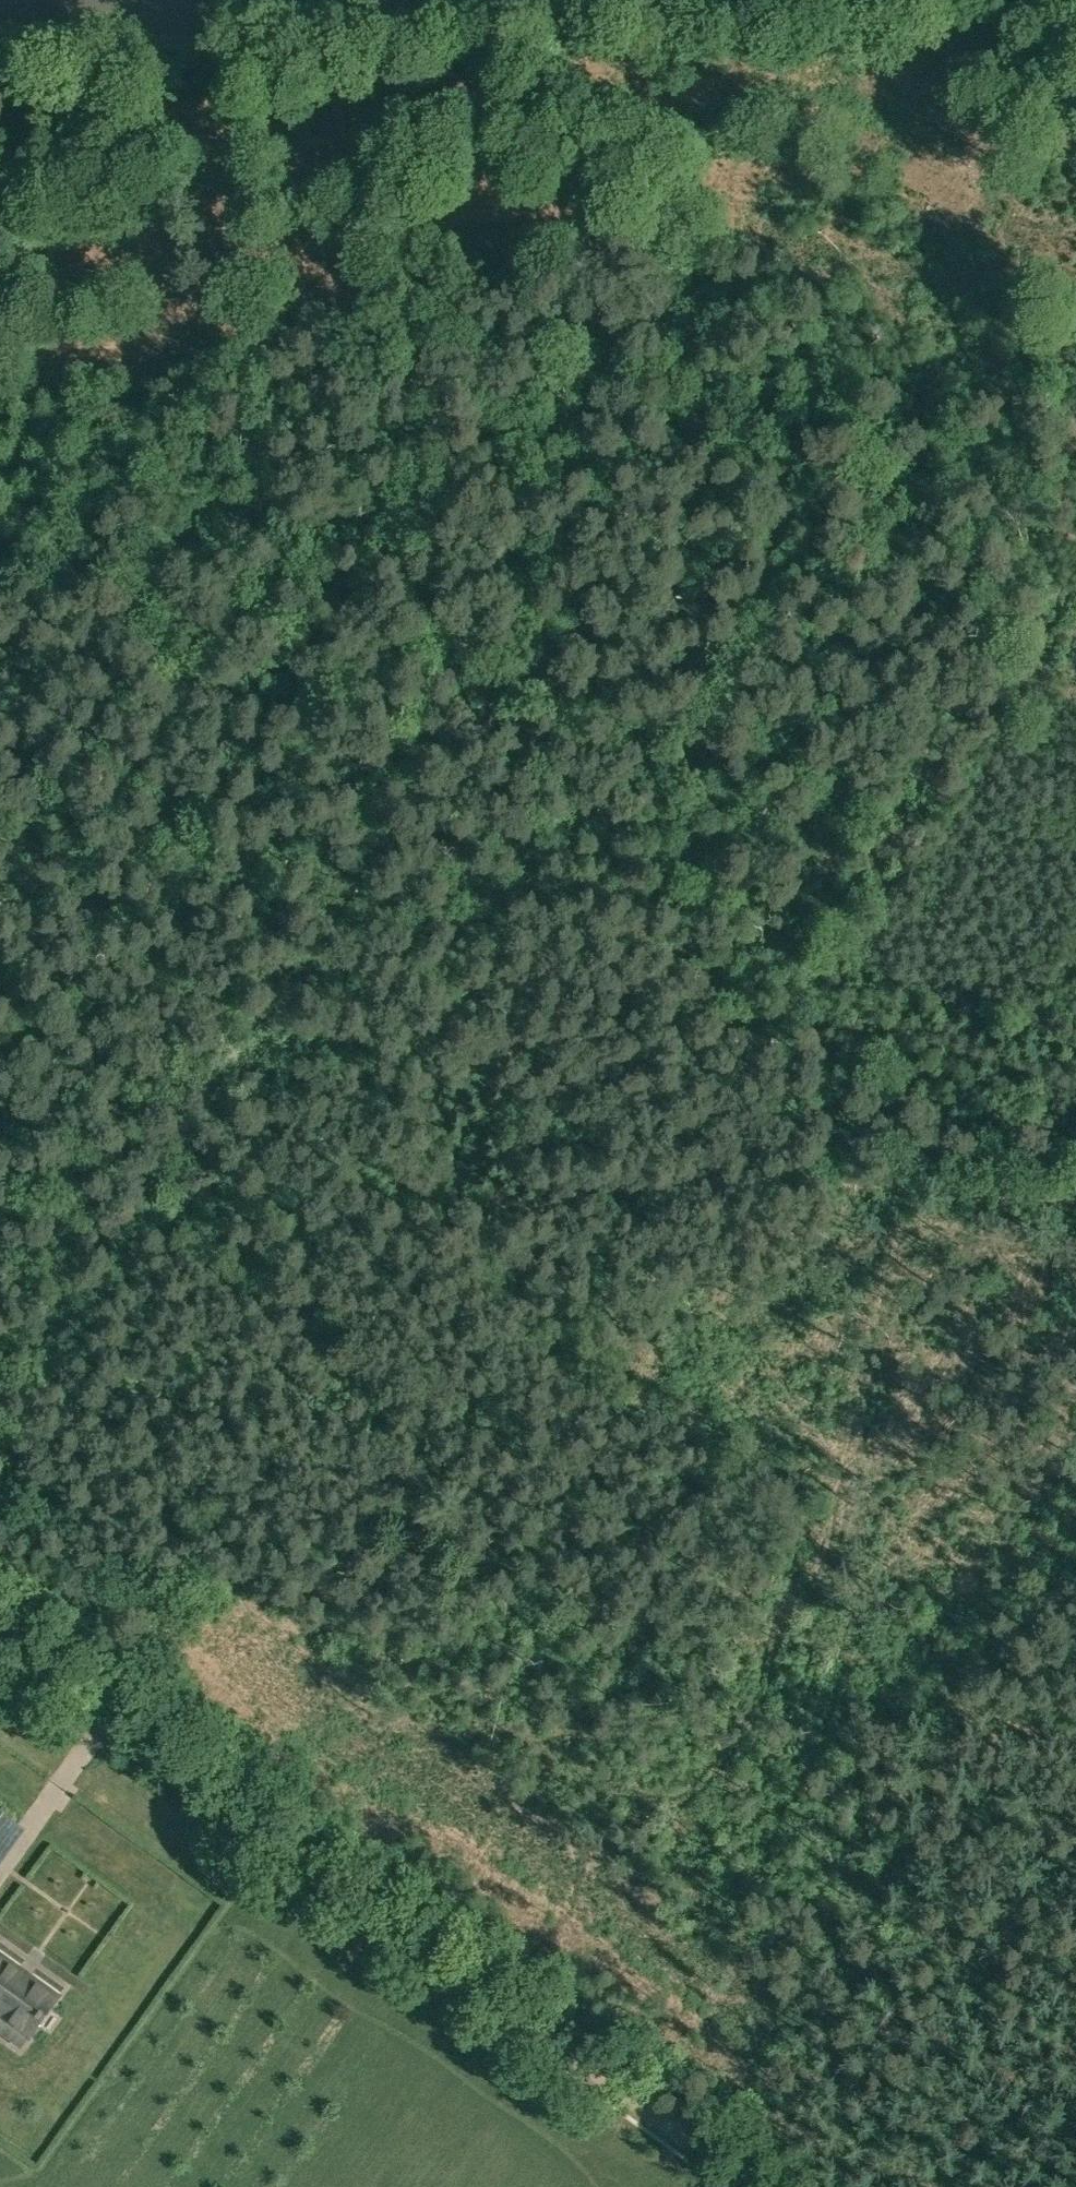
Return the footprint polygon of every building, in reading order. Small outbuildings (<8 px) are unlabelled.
[(16,1822),(0,1811),(0,1846),(16,1822)] [(57,1982),(0,1939),(0,2008),(26,2027),(57,1982)]
